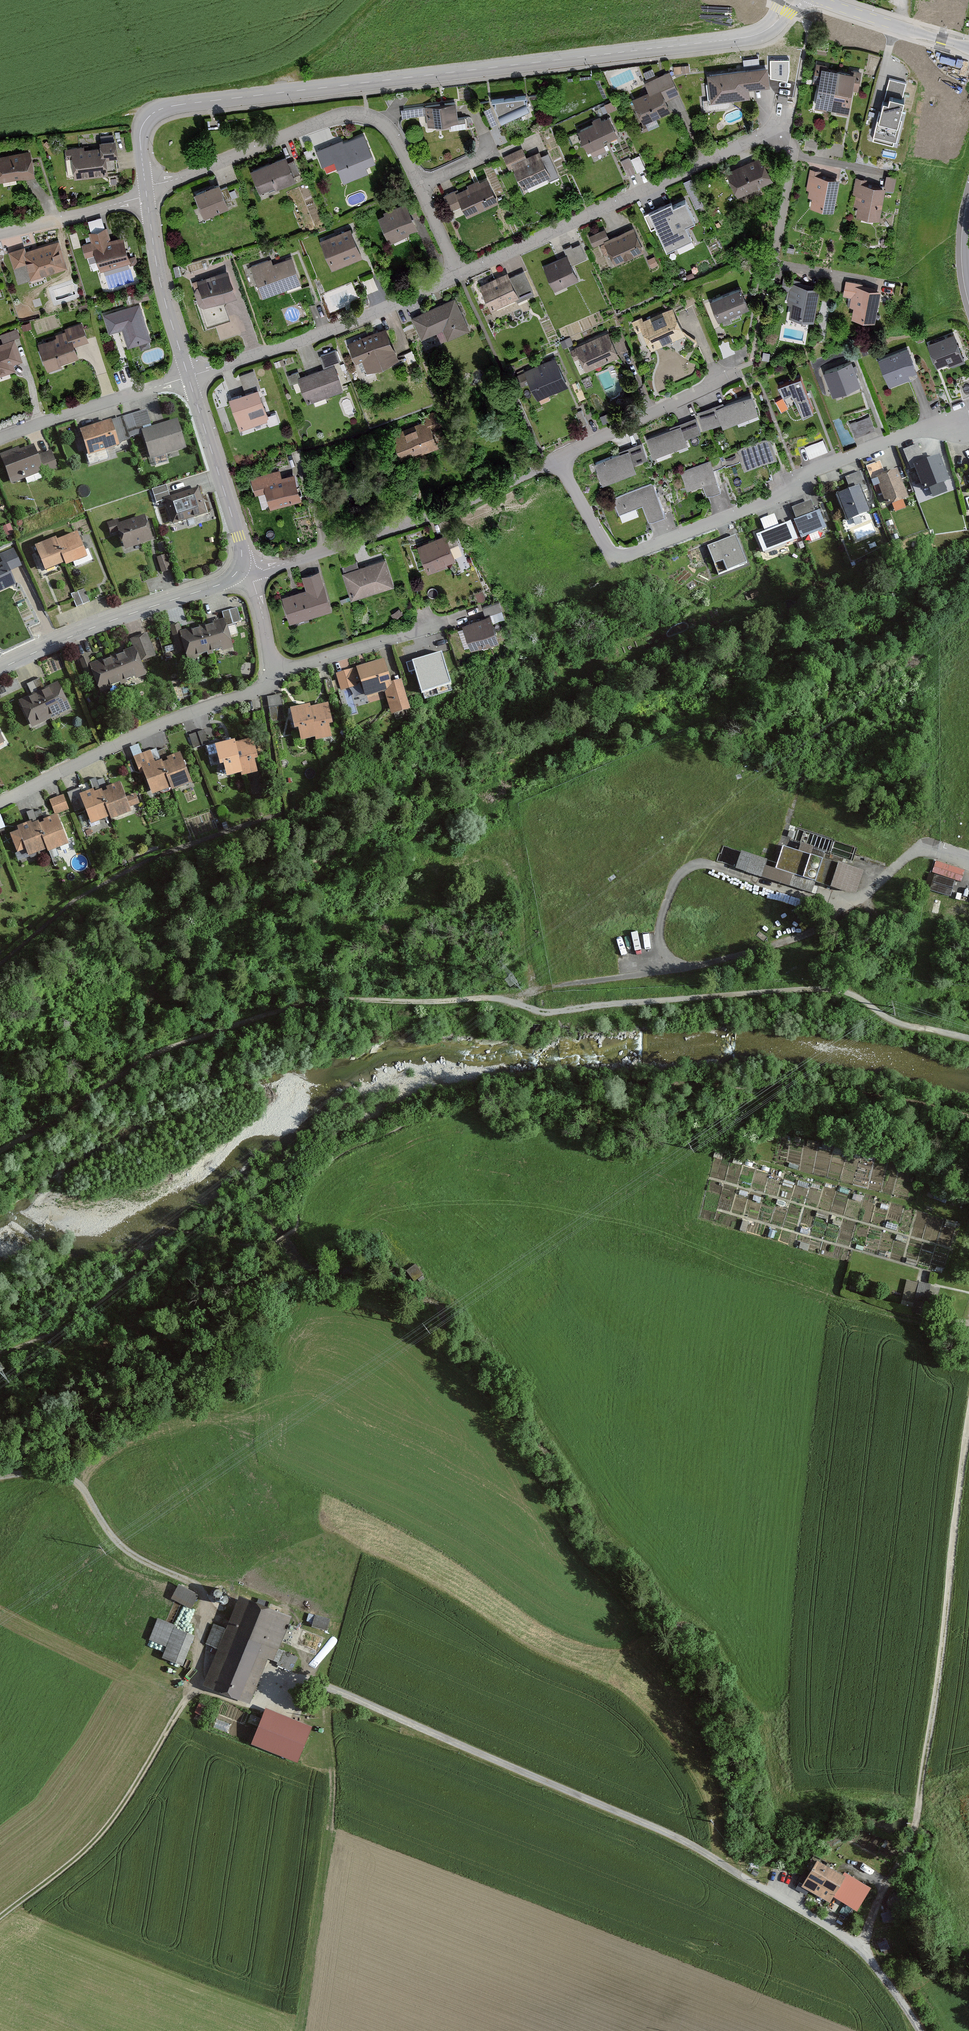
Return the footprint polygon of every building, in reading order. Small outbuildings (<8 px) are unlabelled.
[(813,77),(819,78),(814,106),(847,112),(851,90),(858,91),(861,72),(852,70),(851,73),(828,69),(828,66),(815,64),(813,77)] [(768,68),(706,75),(707,85),(705,85),(707,101),(702,101),(703,110),(729,107),(729,99),(750,97),(749,88),(769,86),(769,85),(782,83),(781,71),(768,72),(768,68)] [(647,94),(633,100),(643,124),(671,112),(667,101),(678,96),(668,74),(643,85),(647,94)] [(907,81),(889,76),(874,137),(897,143),(906,106),(901,104),(907,81)] [(789,96),(778,95),(778,103),(788,104),(789,96)] [(527,98),(492,102),(502,122),(532,109),(527,98)] [(458,124),(456,104),(401,110),(402,119),(425,117),(426,128),(458,124)] [(490,109),(484,112),(491,127),(497,125),(490,109)] [(591,121),(592,125),(577,132),(587,154),(591,152),(593,157),(606,151),(603,143),(617,137),(609,118),(601,121),(599,118),(591,121)] [(343,140),(316,152),(322,167),(335,162),(344,183),(369,173),(367,167),(375,164),(364,136),(344,144),(343,140)] [(818,143),(806,139),(803,151),(816,154),(818,143)] [(84,148),(64,150),(65,161),(71,160),(74,179),(107,175),(105,159),(117,158),(115,141),(97,144),(98,149),(85,151),(84,148)] [(526,159),(521,149),(502,159),(508,173),(513,171),(522,190),(550,177),(551,181),(558,178),(547,155),(540,158),(538,153),(526,159)] [(0,157),(0,183),(34,177),(30,151),(0,157)] [(628,174),(646,167),(640,153),(622,160),(628,174)] [(285,157),(249,172),(259,194),(276,186),(278,191),(297,183),(285,157)] [(776,184),(762,157),(727,176),(739,199),(759,189),(761,192),(776,184)] [(821,172),(810,171),(806,191),(809,192),(808,199),(812,199),(810,209),(832,213),(838,180),(820,176),(821,172)] [(897,179),(886,177),(884,189),(866,185),(867,181),(855,179),(850,206),(856,207),(854,216),(879,221),(886,191),(894,193),(897,179)] [(496,204),(483,178),(444,198),(451,211),(460,206),(467,219),(496,204)] [(193,196),(204,218),(228,207),(218,185),(193,196)] [(700,233),(685,201),(668,209),(667,206),(651,214),(657,228),(660,226),(669,247),(700,233)] [(419,235),(406,204),(383,213),(384,216),(378,219),(389,244),(402,239),(403,242),(419,235)] [(90,233),(88,234),(91,243),(81,246),(84,258),(94,256),(98,271),(129,263),(122,237),(109,241),(106,229),(103,229),(100,219),(88,223),(90,233)] [(607,239),(603,231),(588,238),(593,249),(604,244),(614,265),(642,253),(631,229),(607,239)] [(350,231),(321,243),(333,271),(362,259),(350,231)] [(23,247),(8,252),(18,285),(67,269),(59,242),(25,253),(23,247)] [(564,251),(566,255),(542,268),(555,292),(578,280),(572,268),(588,260),(580,245),(572,250),(570,247),(564,251)] [(272,266),(270,260),(249,269),(262,299),(301,283),(290,258),(272,266)] [(235,298),(226,273),(191,285),(200,309),(207,330),(230,322),(225,306),(228,301),(235,298)] [(506,274),(479,287),(491,312),(516,300),(517,303),(533,295),(523,273),(509,279),(506,274)] [(790,319),(814,323),(819,289),(800,287),(801,282),(783,279),(781,291),(790,293),(787,314),(791,314),(790,319)] [(871,287),(845,283),(842,299),(850,300),(849,309),(852,310),(851,320),(874,323),(879,291),(870,290),(871,287)] [(723,328),(742,320),(744,310),(746,309),(738,289),(709,301),(717,321),(720,320),(723,328)] [(146,294),(131,298),(133,304),(148,300),(146,294)] [(456,300),(412,320),(421,341),(442,332),(447,342),(470,332),(456,300)] [(137,305),(102,317),(108,335),(120,331),(126,349),(149,342),(137,305)] [(636,335),(642,332),(651,351),(684,336),(671,309),(643,322),(642,319),(631,324),(636,335)] [(56,339),(36,345),(46,375),(62,369),(61,366),(78,360),(74,348),(87,343),(81,325),(64,330),(65,333),(55,336),(56,339)] [(400,362),(388,330),(348,345),(356,364),(362,362),(367,374),(400,362)] [(0,347),(0,378),(15,373),(13,368),(21,365),(14,342),(20,340),(18,332),(0,338),(0,341),(2,346),(0,347)] [(574,361),(579,359),(585,372),(618,357),(607,333),(569,351),(574,361)] [(953,336),(927,347),(936,369),(949,363),(951,369),(965,363),(953,336)] [(908,373),(915,370),(906,350),(878,362),(889,388),(910,379),(908,373)] [(323,370),(333,366),(340,363),(335,351),(318,358),(323,370)] [(522,390),(529,387),(535,401),(567,388),(555,360),(516,377),(522,390)] [(860,385),(850,362),(823,374),(832,397),(860,385)] [(333,366),(323,370),(300,379),(298,373),(288,377),(291,385),(297,382),(306,404),(342,389),(333,366)] [(245,394),(229,400),(240,430),(267,420),(256,393),(260,392),(253,373),(239,378),(245,394)] [(813,411),(800,378),(777,387),(785,398),(791,394),(804,417),(813,411)] [(759,413),(752,395),(724,406),(723,404),(696,414),(703,430),(721,422),(723,427),(759,413)] [(123,419),(129,439),(141,435),(140,432),(158,427),(152,411),(146,413),(146,412),(123,419)] [(867,418),(851,426),(856,438),(873,430),(867,418)] [(129,439),(123,419),(79,433),(87,458),(120,447),(119,442),(129,439)] [(684,438),(699,432),(694,419),(669,428),(670,431),(646,440),(652,456),(686,443),(684,438)] [(140,432),(141,435),(149,460),(185,448),(176,421),(158,427),(140,432)] [(439,447),(427,421),(393,437),(405,463),(439,447)] [(775,457),(768,440),(737,452),(744,470),(775,457)] [(822,442),(804,448),(808,459),(826,453),(822,442)] [(644,459),(638,444),(618,452),(619,454),(593,464),(601,484),(636,471),(633,463),(644,459)] [(32,447),(0,461),(11,487),(55,468),(49,454),(37,459),(32,447)] [(918,447),(904,453),(912,472),(915,471),(925,493),(949,482),(938,457),(925,463),(918,447)] [(720,491),(709,462),(680,473),(687,489),(701,483),(706,496),(720,491)] [(879,464),(867,469),(873,485),(878,483),(888,508),(908,500),(896,471),(884,476),(879,464)] [(255,497),(265,494),(269,510),(300,501),(293,476),(280,479),(279,473),(250,481),(255,497)] [(849,491),(836,497),(847,523),(870,514),(860,491),(866,489),(860,474),(845,480),(849,491)] [(664,515),(651,484),(613,500),(619,515),(641,506),(648,522),(664,515)] [(163,501),(169,499),(165,487),(151,492),(155,505),(163,502),(163,501)] [(163,501),(163,502),(171,526),(205,515),(197,489),(169,499),(163,501)] [(796,522),(793,523),(801,541),(827,530),(819,512),(815,514),(810,503),(792,511),(796,522)] [(512,518),(500,515),(497,527),(509,530),(512,518)] [(797,542),(789,523),(778,528),(773,517),(760,522),(764,533),(756,537),(763,555),(797,542)] [(110,536),(117,534),(123,552),(150,542),(141,518),(119,526),(117,521),(106,525),(110,536)] [(417,546),(427,575),(447,567),(446,564),(454,560),(449,547),(457,544),(452,529),(442,532),(443,536),(417,546)] [(56,543),(64,565),(66,568),(86,560),(76,535),(56,543)] [(749,565),(737,535),(712,545),(724,575),(749,565)] [(64,565),(56,543),(55,540),(34,549),(43,573),(64,565)] [(15,587),(9,573),(21,568),(14,551),(0,557),(0,561),(2,565),(0,566),(0,593),(15,587)] [(166,557),(156,560),(161,575),(171,571),(166,557)] [(393,588),(385,560),(359,568),(358,562),(343,567),(344,572),(341,573),(350,602),(393,588)] [(331,613),(320,572),(302,577),(305,592),(282,598),(289,624),(331,613)] [(83,591),(71,596),(77,609),(89,604),(83,591)] [(488,616),(491,624),(503,619),(498,603),(481,609),(484,618),(488,616)] [(201,627),(210,655),(233,647),(227,628),(242,623),(237,609),(221,614),(223,620),(201,627)] [(401,617),(398,612),(391,616),(394,621),(401,617)] [(488,616),(484,618),(461,626),(470,651),(497,641),(491,624),(488,616)] [(210,655),(201,627),(180,633),(178,626),(169,628),(177,653),(182,651),(186,662),(210,655)] [(112,657),(123,685),(145,676),(140,664),(155,658),(146,635),(129,642),(132,650),(112,657)] [(452,684),(442,651),(413,660),(423,693),(452,684)] [(123,685),(112,657),(90,666),(88,659),(79,662),(88,683),(93,681),(98,695),(123,685)] [(389,682),(382,659),(336,673),(342,691),(361,685),(364,696),(383,690),(391,716),(411,710),(401,679),(389,682)] [(32,683),(51,720),(70,711),(56,684),(44,690),(39,680),(32,683)] [(51,720),(32,683),(25,686),(30,697),(17,703),(31,730),(51,720)] [(286,720),(282,695),(268,698),(272,722),(286,720)] [(308,707),(288,711),(293,732),(297,732),(299,744),(313,741),(314,744),(329,741),(326,727),(330,727),(326,706),(309,709),(308,707)] [(208,745),(203,732),(187,738),(192,751),(208,745)] [(233,742),(205,749),(208,759),(215,757),(218,769),(222,768),(225,780),(240,776),(241,779),(255,776),(251,760),(255,759),(251,741),(234,745),(233,742)] [(156,751),(133,759),(140,776),(142,775),(151,798),(171,790),(172,793),(191,786),(179,755),(167,760),(163,752),(157,754),(156,751)] [(78,788),(79,790),(67,795),(75,814),(83,811),(89,826),(108,819),(109,822),(130,814),(128,810),(137,806),(133,796),(125,800),(118,785),(107,789),(104,781),(97,784),(95,780),(88,783),(89,784),(78,788)] [(63,798),(49,803),(55,816),(68,811),(63,798)] [(298,806),(292,809),(295,814),(300,812),(298,806)] [(37,827),(46,852),(47,855),(66,848),(55,817),(41,822),(42,825),(37,827)] [(46,852),(37,827),(36,825),(30,827),(30,824),(16,829),(17,833),(9,836),(17,856),(24,853),(26,859),(46,852)] [(843,892),(855,892),(862,871),(820,857),(822,852),(800,844),(798,851),(783,846),(775,868),(766,865),(767,861),(740,852),(734,867),(811,893),(815,883),(843,892)] [(423,855),(411,865),(418,874),(430,863),(423,855)] [(934,876),(930,891),(951,898),(956,882),(934,876)] [(415,1263),(406,1269),(414,1280),(417,1278),(420,1281),(425,1277),(415,1263)] [(929,1293),(931,1284),(907,1278),(901,1299),(914,1302),(912,1310),(924,1313),(925,1306),(936,1309),(940,1295),(929,1293)] [(210,1397),(207,1389),(199,1392),(202,1401),(210,1397)] [(198,1594),(179,1584),(172,1597),(176,1599),(181,1602),(191,1607),(198,1594)] [(291,1618),(238,1597),(225,1629),(213,1625),(205,1645),(218,1650),(203,1685),(249,1703),(266,1660),(290,1670),(296,1657),(278,1650),(291,1618)] [(330,1618),(315,1614),(309,1613),(307,1620),(313,1622),(312,1625),(327,1629),(330,1618)] [(174,1627),(175,1624),(172,1623),(166,1620),(158,1617),(149,1638),(166,1645),(162,1657),(182,1665),(194,1635),(174,1627)] [(211,1705),(200,1701),(195,1712),(207,1716),(211,1705)] [(311,1727),(265,1709),(262,1715),(250,1745),(297,1763),(311,1727)] [(231,1724),(216,1719),(213,1727),(228,1733),(231,1724)] [(842,1872),(816,1857),(801,1883),(830,1900),(834,1893),(846,1874),(842,1872)] [(844,1867),(842,1872),(846,1874),(834,1893),(857,1907),(871,1883),(844,1867)] [(902,1907),(880,1914),(882,1922),(904,1915),(902,1907)] [(887,1939),(878,1942),(881,1951),(890,1947),(887,1939)]
